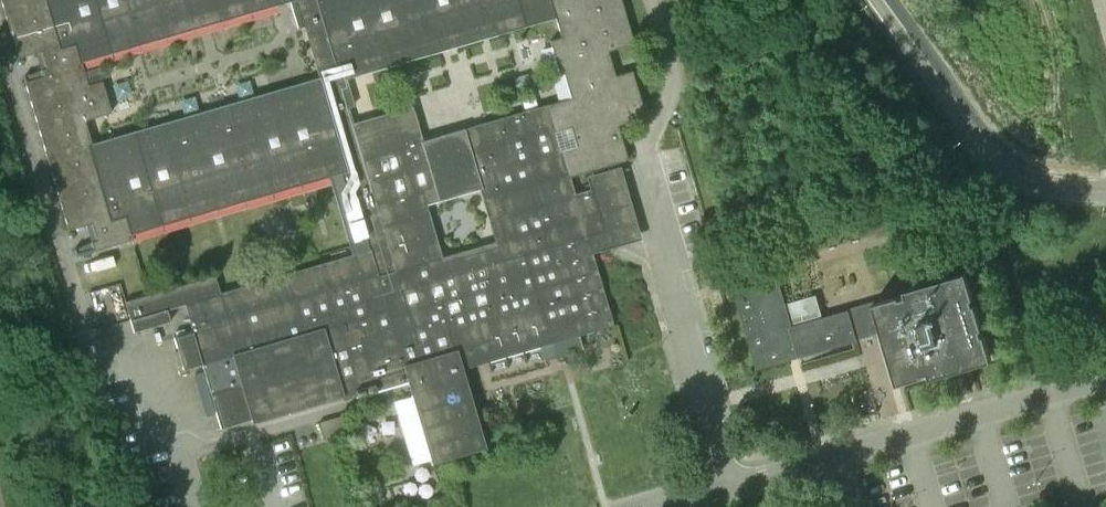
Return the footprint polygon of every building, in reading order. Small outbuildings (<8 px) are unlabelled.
[(252,422),(343,395),(342,395),(355,391),(357,397),(377,391),(375,385),(407,376),(431,463),(484,447),(454,344),(479,336),(486,363),(613,326),(613,324),(611,325),(585,236),(603,231),(600,219),(608,217),(603,200),(595,202),(591,189),(573,195),(568,178),(627,160),(617,126),(645,117),(631,71),(614,76),(607,52),(633,44),(620,0),(1,0),(18,57),(35,53),(39,69),(23,77),(68,230),(85,225),(90,241),(74,249),(76,256),(133,239),(132,234),(339,174),(348,201),(354,199),(368,248),(220,292),(215,274),(149,294),(125,301),(133,332),(171,321),(167,309),(185,304),(193,332),(174,337),(183,370),(202,365),(221,428),(252,419),(252,422)] [(991,355),(968,275),(791,327),(776,276),(734,288),(758,369),(887,331),(891,345),(902,382),(991,355)]
